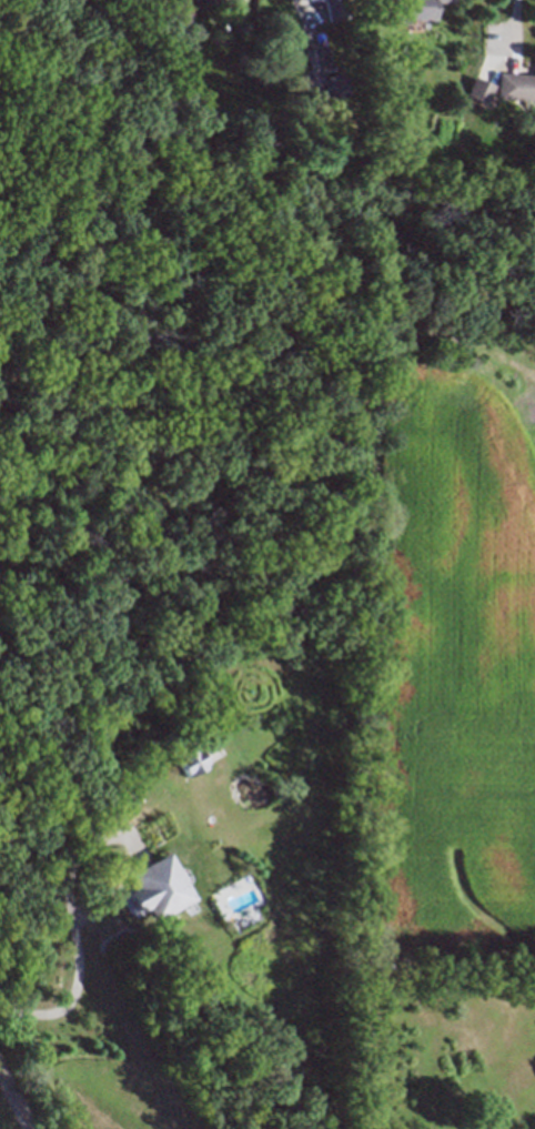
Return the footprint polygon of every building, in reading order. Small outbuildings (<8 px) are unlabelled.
[(327,21),(322,0),(344,0),(347,16),(327,21)] [(382,6),(382,0),(434,0),(434,6),(434,11),(434,17),(427,17),(420,17),(413,17),(406,17),(406,24),(400,24),(394,24),(394,18),(394,12),(387,11),(382,11),(382,6)] [(312,42),(313,48),(320,47),(325,46),(326,53),(329,61),(330,68),(323,70),(316,71),(317,78),(317,79),(339,73),(343,95),(323,100),(319,90),(314,91),(309,92),(302,94),(295,95),(294,88),(293,81),(291,73),(296,72),(302,71),(307,70),(306,63),(304,57),(303,51),(302,44),(300,38),(299,31),(304,30),(309,29),(311,36),(312,42)] [(531,74),(534,64),(534,100),(493,99),(494,72),(531,74)] [(470,77),(489,87),(482,103),(462,93),(470,77)] [(458,110),(465,107),(468,114),(461,118),(458,110)] [(188,777),(171,759),(189,744),(205,762),(188,777)] [(168,853),(192,900),(153,921),(147,909),(138,915),(125,894),(134,889),(127,875),(168,853)]
